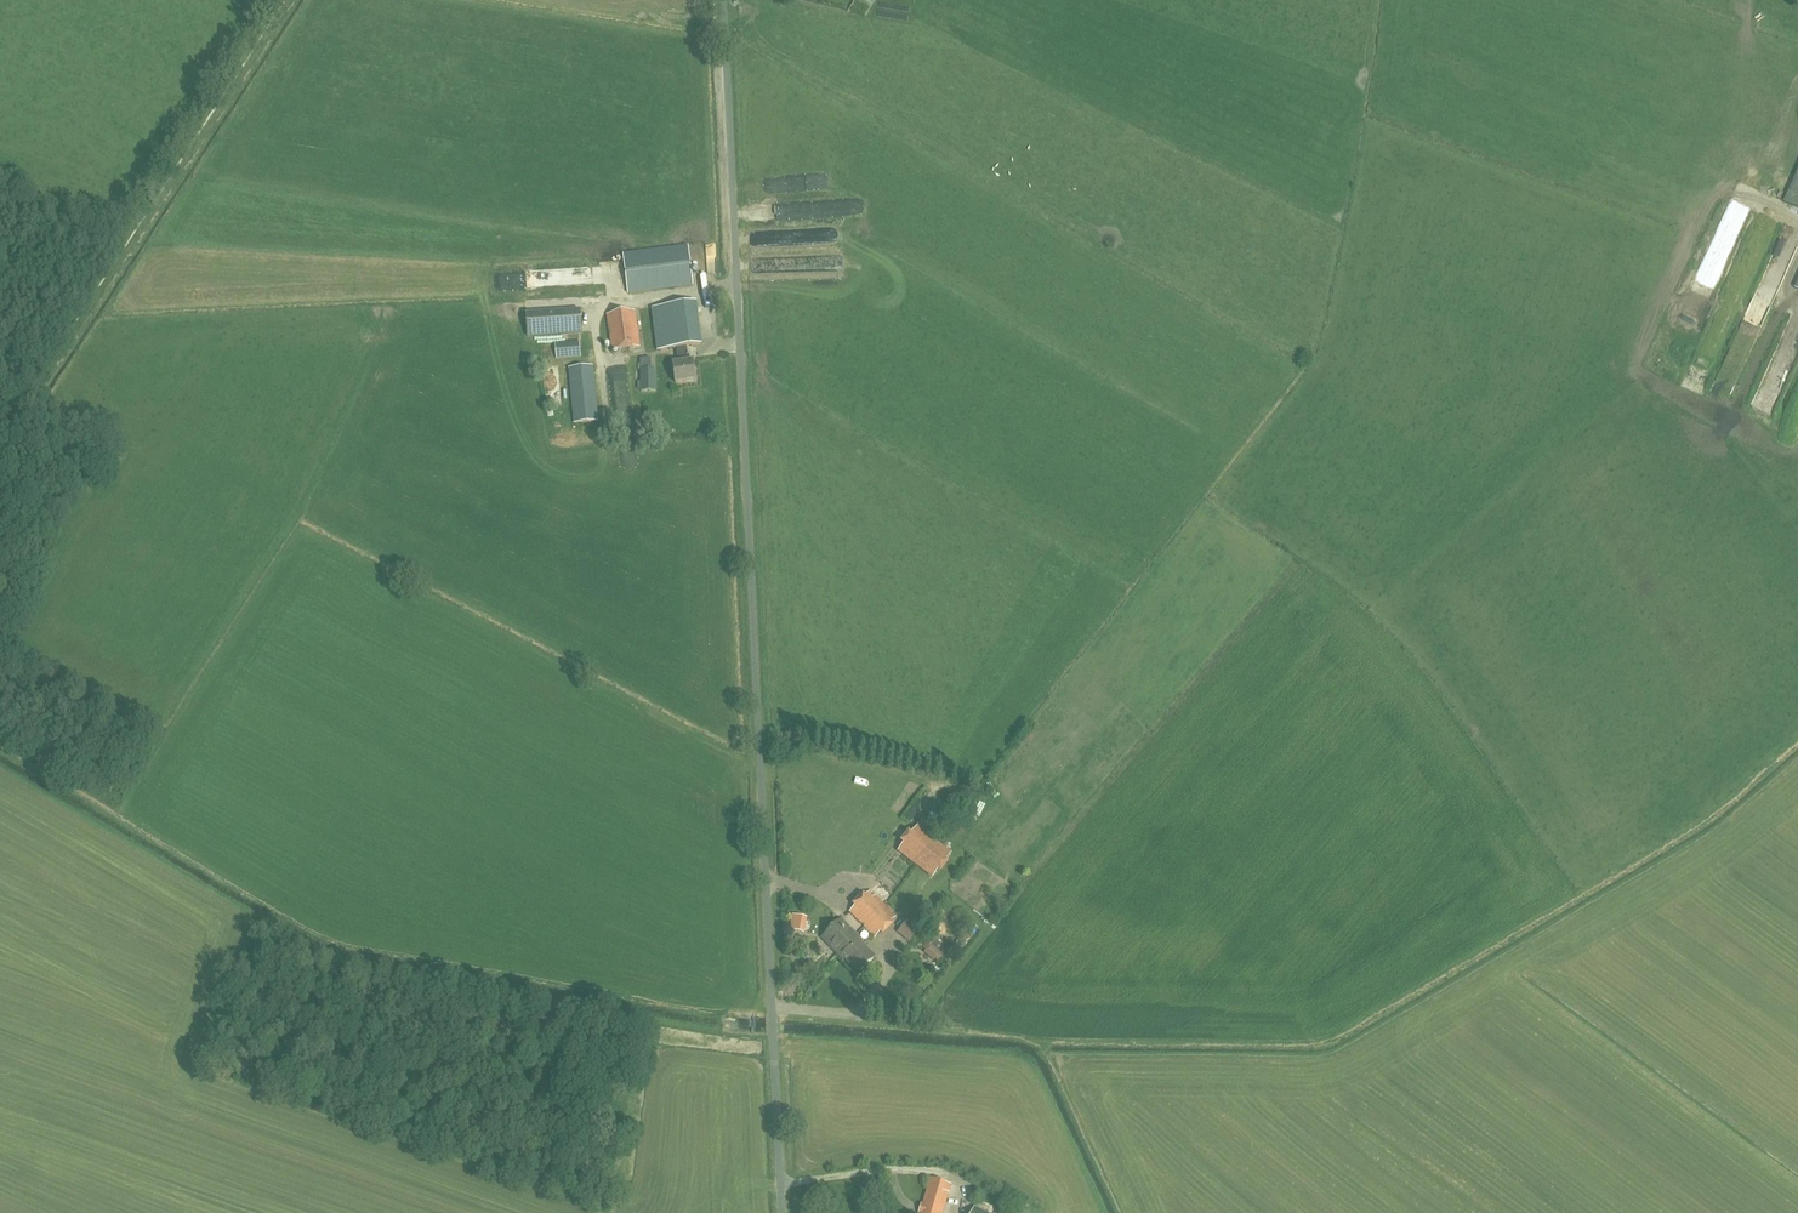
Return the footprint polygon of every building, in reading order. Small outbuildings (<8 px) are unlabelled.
[(627,294),(693,285),(688,245),(623,254),(627,294)] [(711,246),(713,270),(723,270),(721,245),(711,246)] [(529,303),(530,320),(585,317),(584,301),(529,303)] [(687,354),(686,347),(702,345),(697,302),(652,308),(657,351),(677,348),(679,362),(673,363),(676,383),(696,380),(693,361),(690,361),(689,353),(687,354)] [(612,351),(640,347),(635,311),(606,314),(612,351)] [(587,333),(586,318),(531,320),(531,335),(587,333)] [(557,359),(581,357),(579,340),(555,342),(557,359)] [(651,369),(651,357),(640,358),(640,363),(638,363),(638,369),(640,369),(640,382),(637,382),(637,389),(640,389),(641,391),(657,391),(657,369),(651,369)] [(574,423),(598,421),(593,365),(568,368),(574,423)] [(898,851),(916,865),(933,878),(938,871),(941,873),(949,863),(946,860),(952,853),(935,840),(917,826),(912,833),(909,831),(901,841),(903,844),(898,851)] [(897,916),(886,905),(871,890),(848,913),(864,927),(874,938),(897,916)] [(909,943),(921,928),(909,918),(897,932),(909,943)] [(858,973),(875,956),(861,941),(862,940),(842,919),(822,938),(843,960),(844,958),(858,973)] [(936,960),(942,951),(935,945),(937,942),(930,936),(922,947),(936,960)] [(952,1184),(931,1178),(921,1212),(943,1212),(952,1184)]
